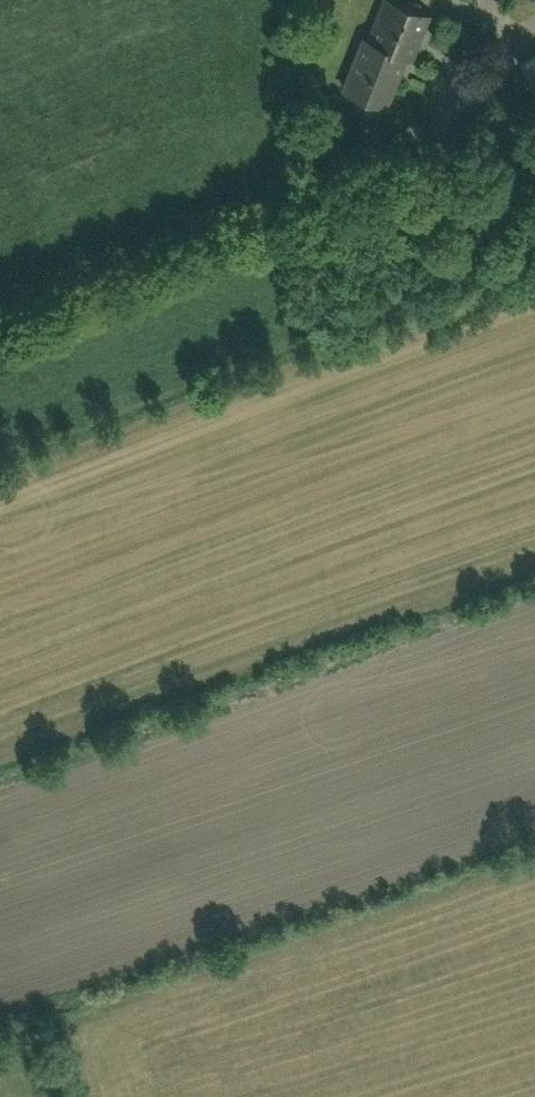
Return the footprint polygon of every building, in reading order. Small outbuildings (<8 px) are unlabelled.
[(393,113),(431,19),(385,0),(382,0),(344,93),(393,113)] [(534,105),(534,51),(515,60),(534,105)]
